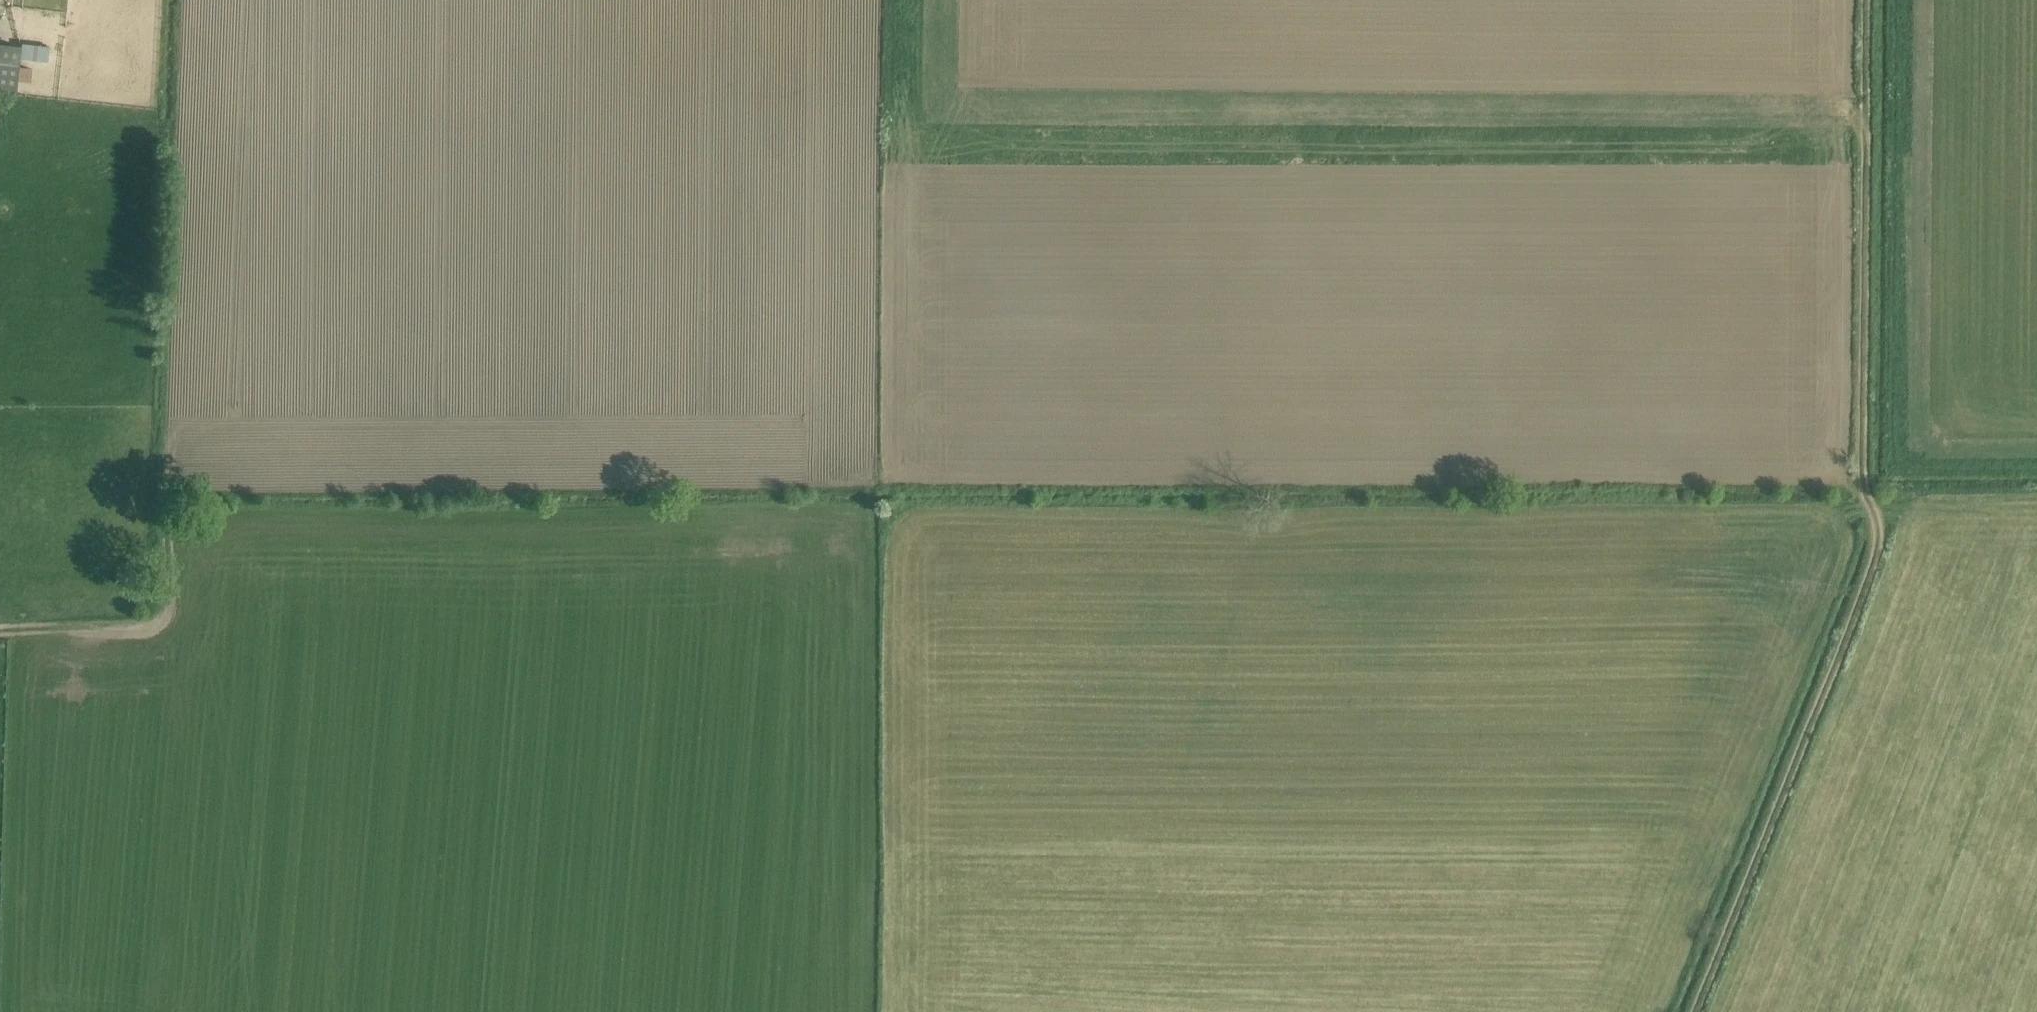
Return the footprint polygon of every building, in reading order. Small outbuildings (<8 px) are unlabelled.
[(21,59),(49,62),(51,45),(22,43),(22,46),(0,44),(0,93),(17,94),(21,59)]
